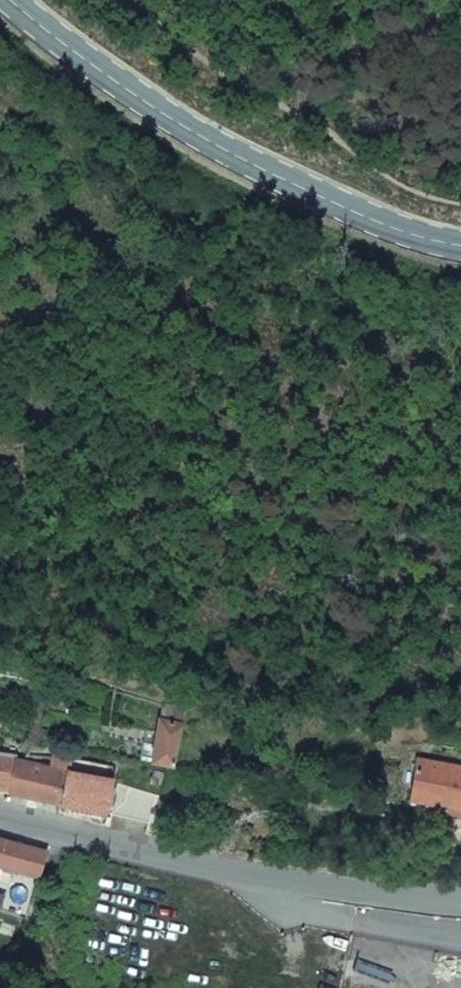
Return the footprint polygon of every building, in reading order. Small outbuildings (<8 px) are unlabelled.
[(182,726),(158,720),(148,763),(171,768),(182,726)] [(445,802),(443,808),(460,811),(460,768),(416,760),(409,796),(445,802)] [(7,794),(7,797),(8,798),(8,796),(8,793),(12,764),(0,762),(0,793),(7,794)] [(30,767),(12,764),(8,793),(8,796),(8,798),(25,801),(30,767)] [(49,770),(30,767),(25,801),(60,807),(66,773),(50,769),(49,770)] [(109,781),(66,773),(60,807),(64,807),(62,814),(89,819),(90,812),(103,815),(109,781)] [(0,840),(0,867),(39,878),(46,853),(0,840)]
